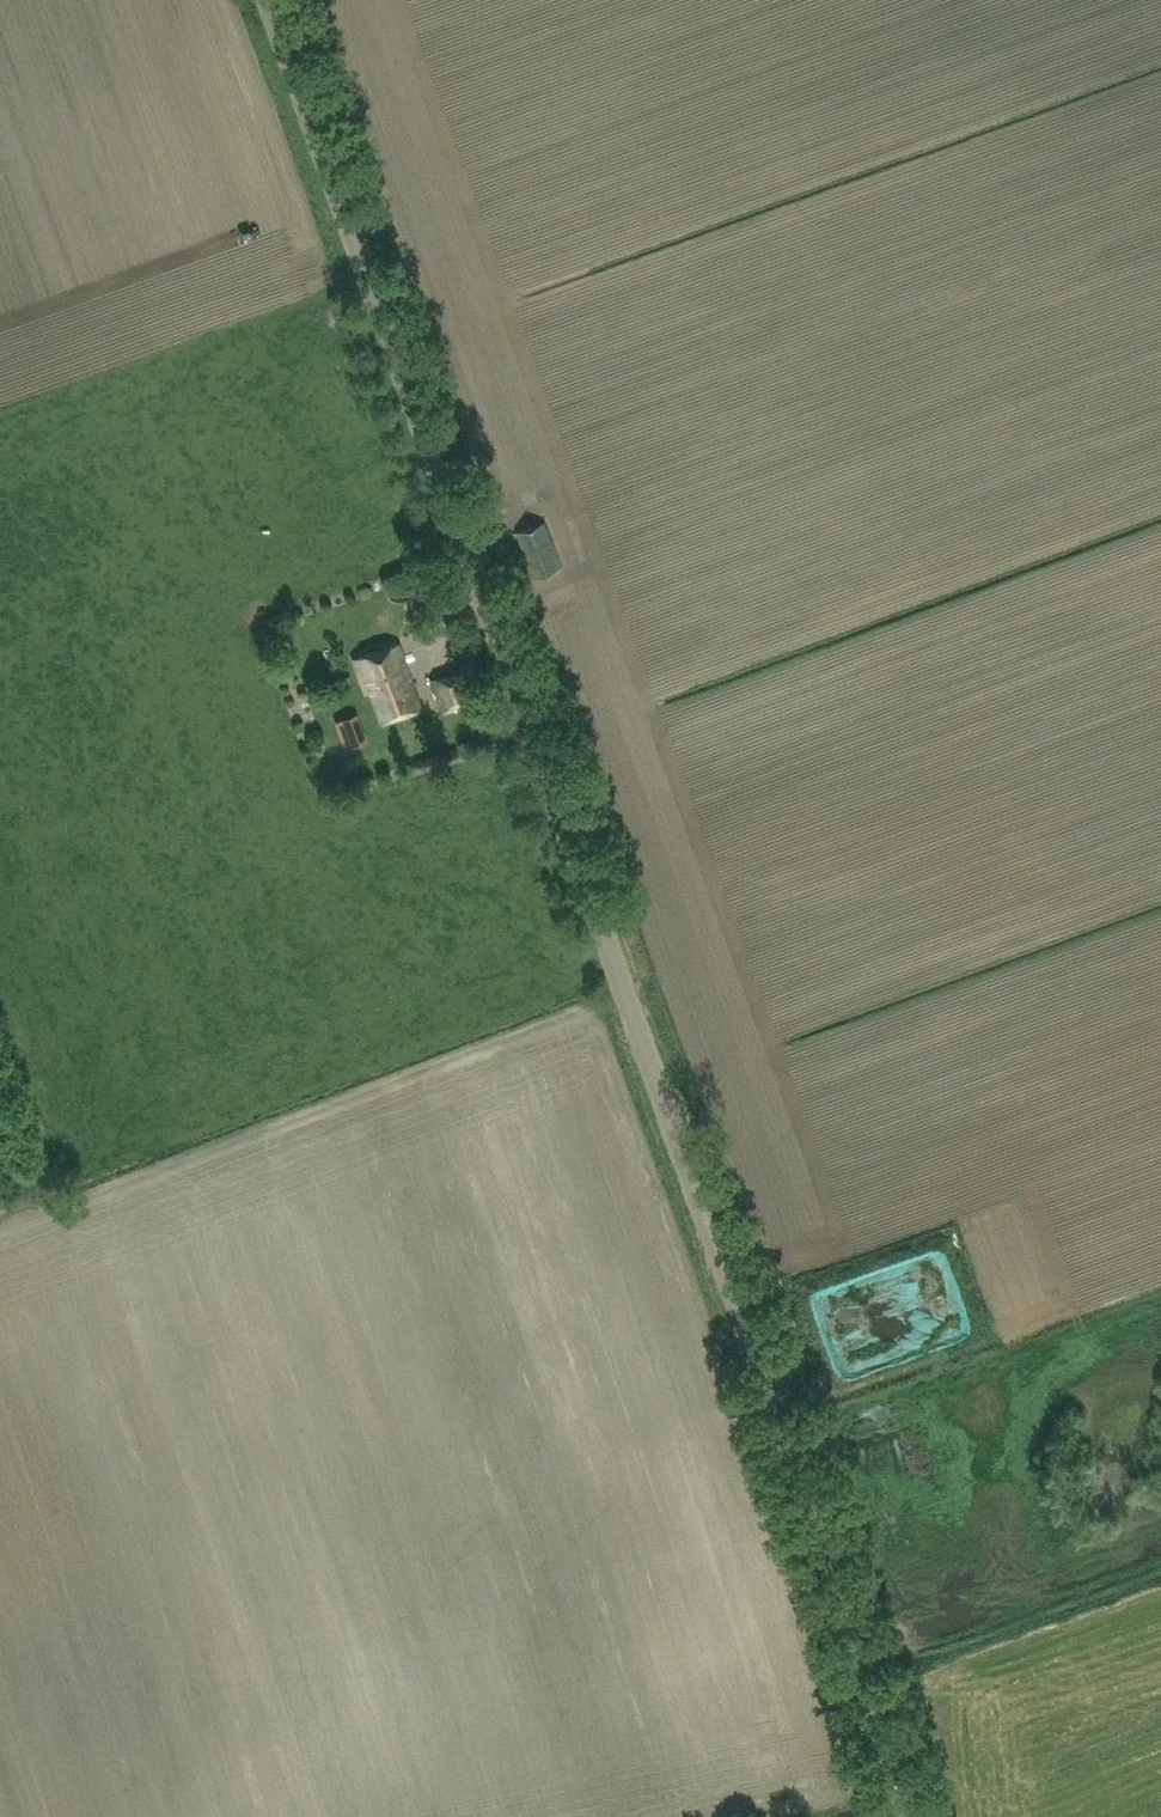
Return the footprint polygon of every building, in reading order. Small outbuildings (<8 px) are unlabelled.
[(543,522),(515,532),(531,577),(559,567),(543,522)] [(365,680),(382,722),(420,707),(405,669),(406,668),(396,642),(352,659),(361,681),(365,680)] [(464,668),(429,682),(441,712),(476,698),(464,668)] [(368,740),(356,710),(334,718),(343,747),(368,740)] [(883,1291),(845,1307),(868,1358),(905,1342),(883,1291)] [(926,1312),(926,1332),(954,1333),(955,1313),(926,1312)]
